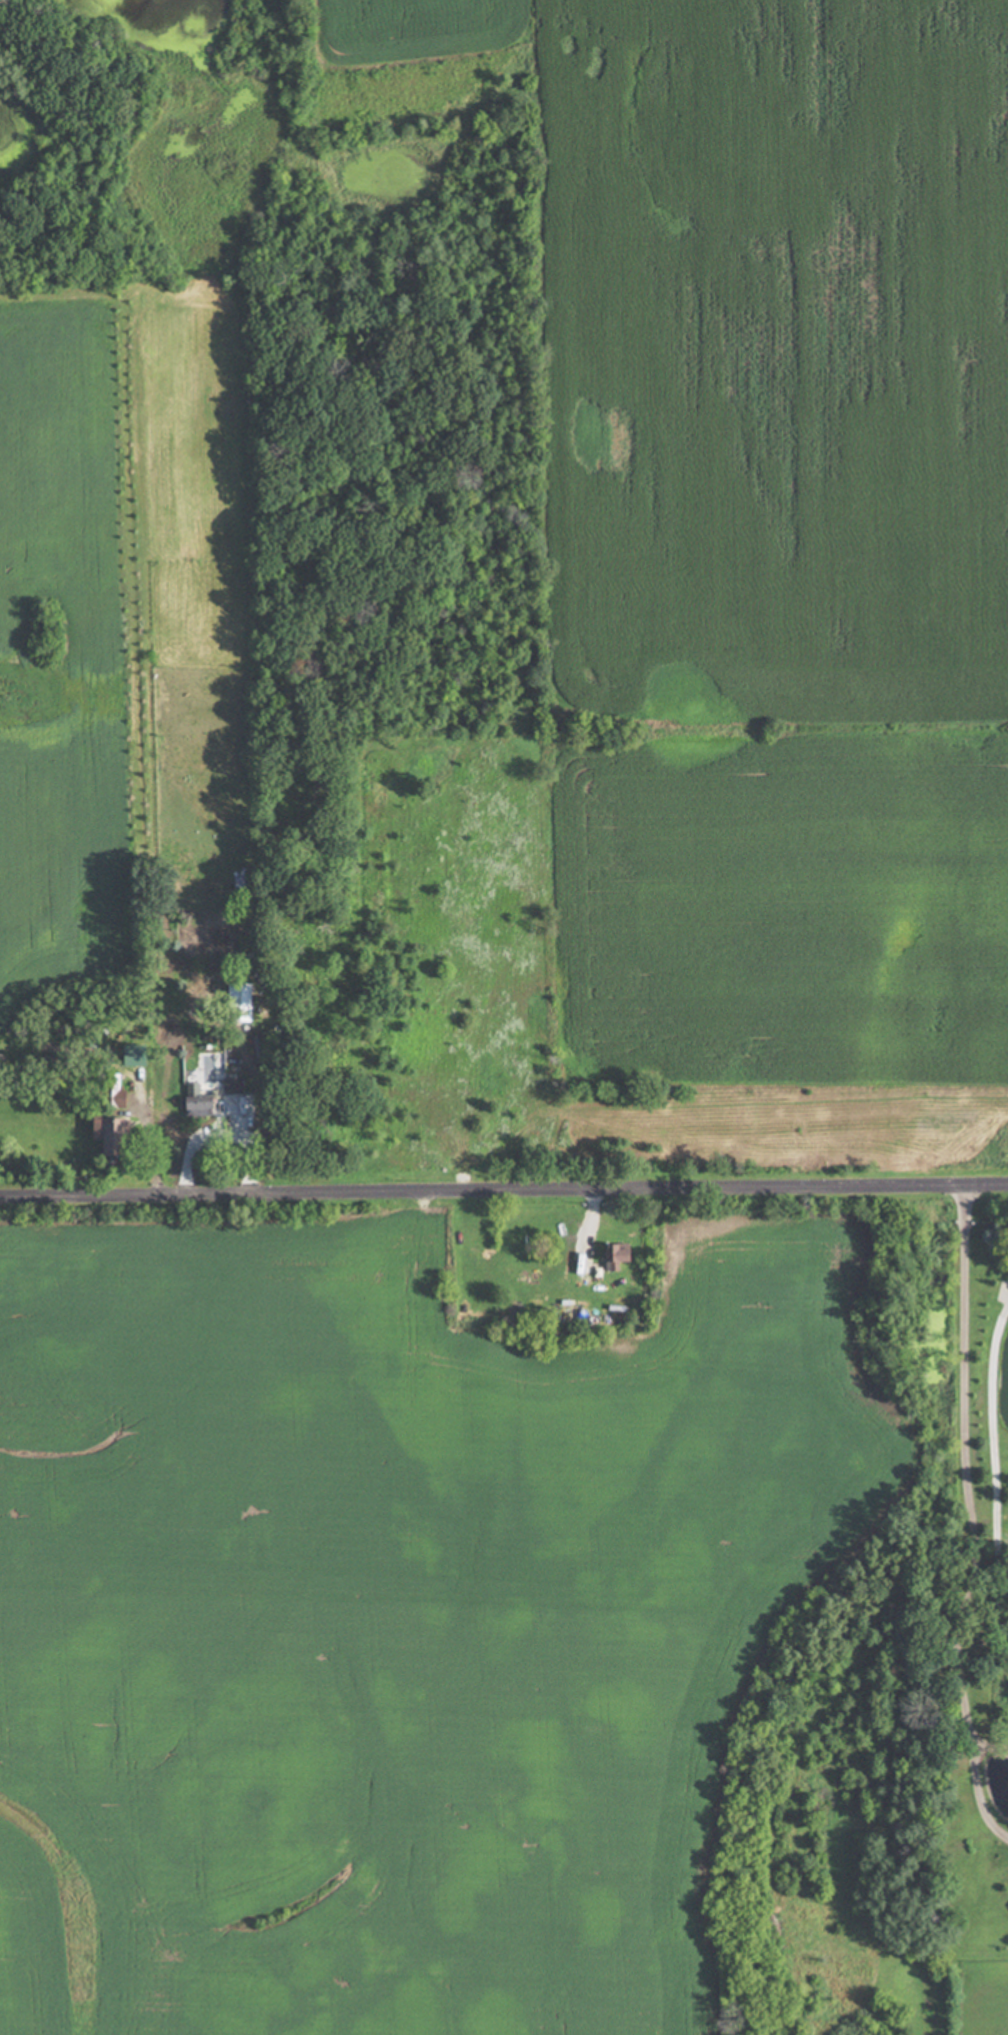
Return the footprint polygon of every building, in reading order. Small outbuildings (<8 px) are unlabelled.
[(222,1021),(249,1021),(249,983),(222,983),(222,1021)] [(238,1078),(220,1078),(220,1093),(238,1093),(238,1078)] [(192,1085),(180,1085),(180,1117),(203,1117),(203,1096),(192,1096),(192,1085)] [(85,1144),(94,1144),(94,1157),(117,1158),(118,1118),(86,1117),(85,1144)] [(599,1245),(601,1272),(615,1271),(614,1262),(622,1262),(621,1244),(599,1245)]
